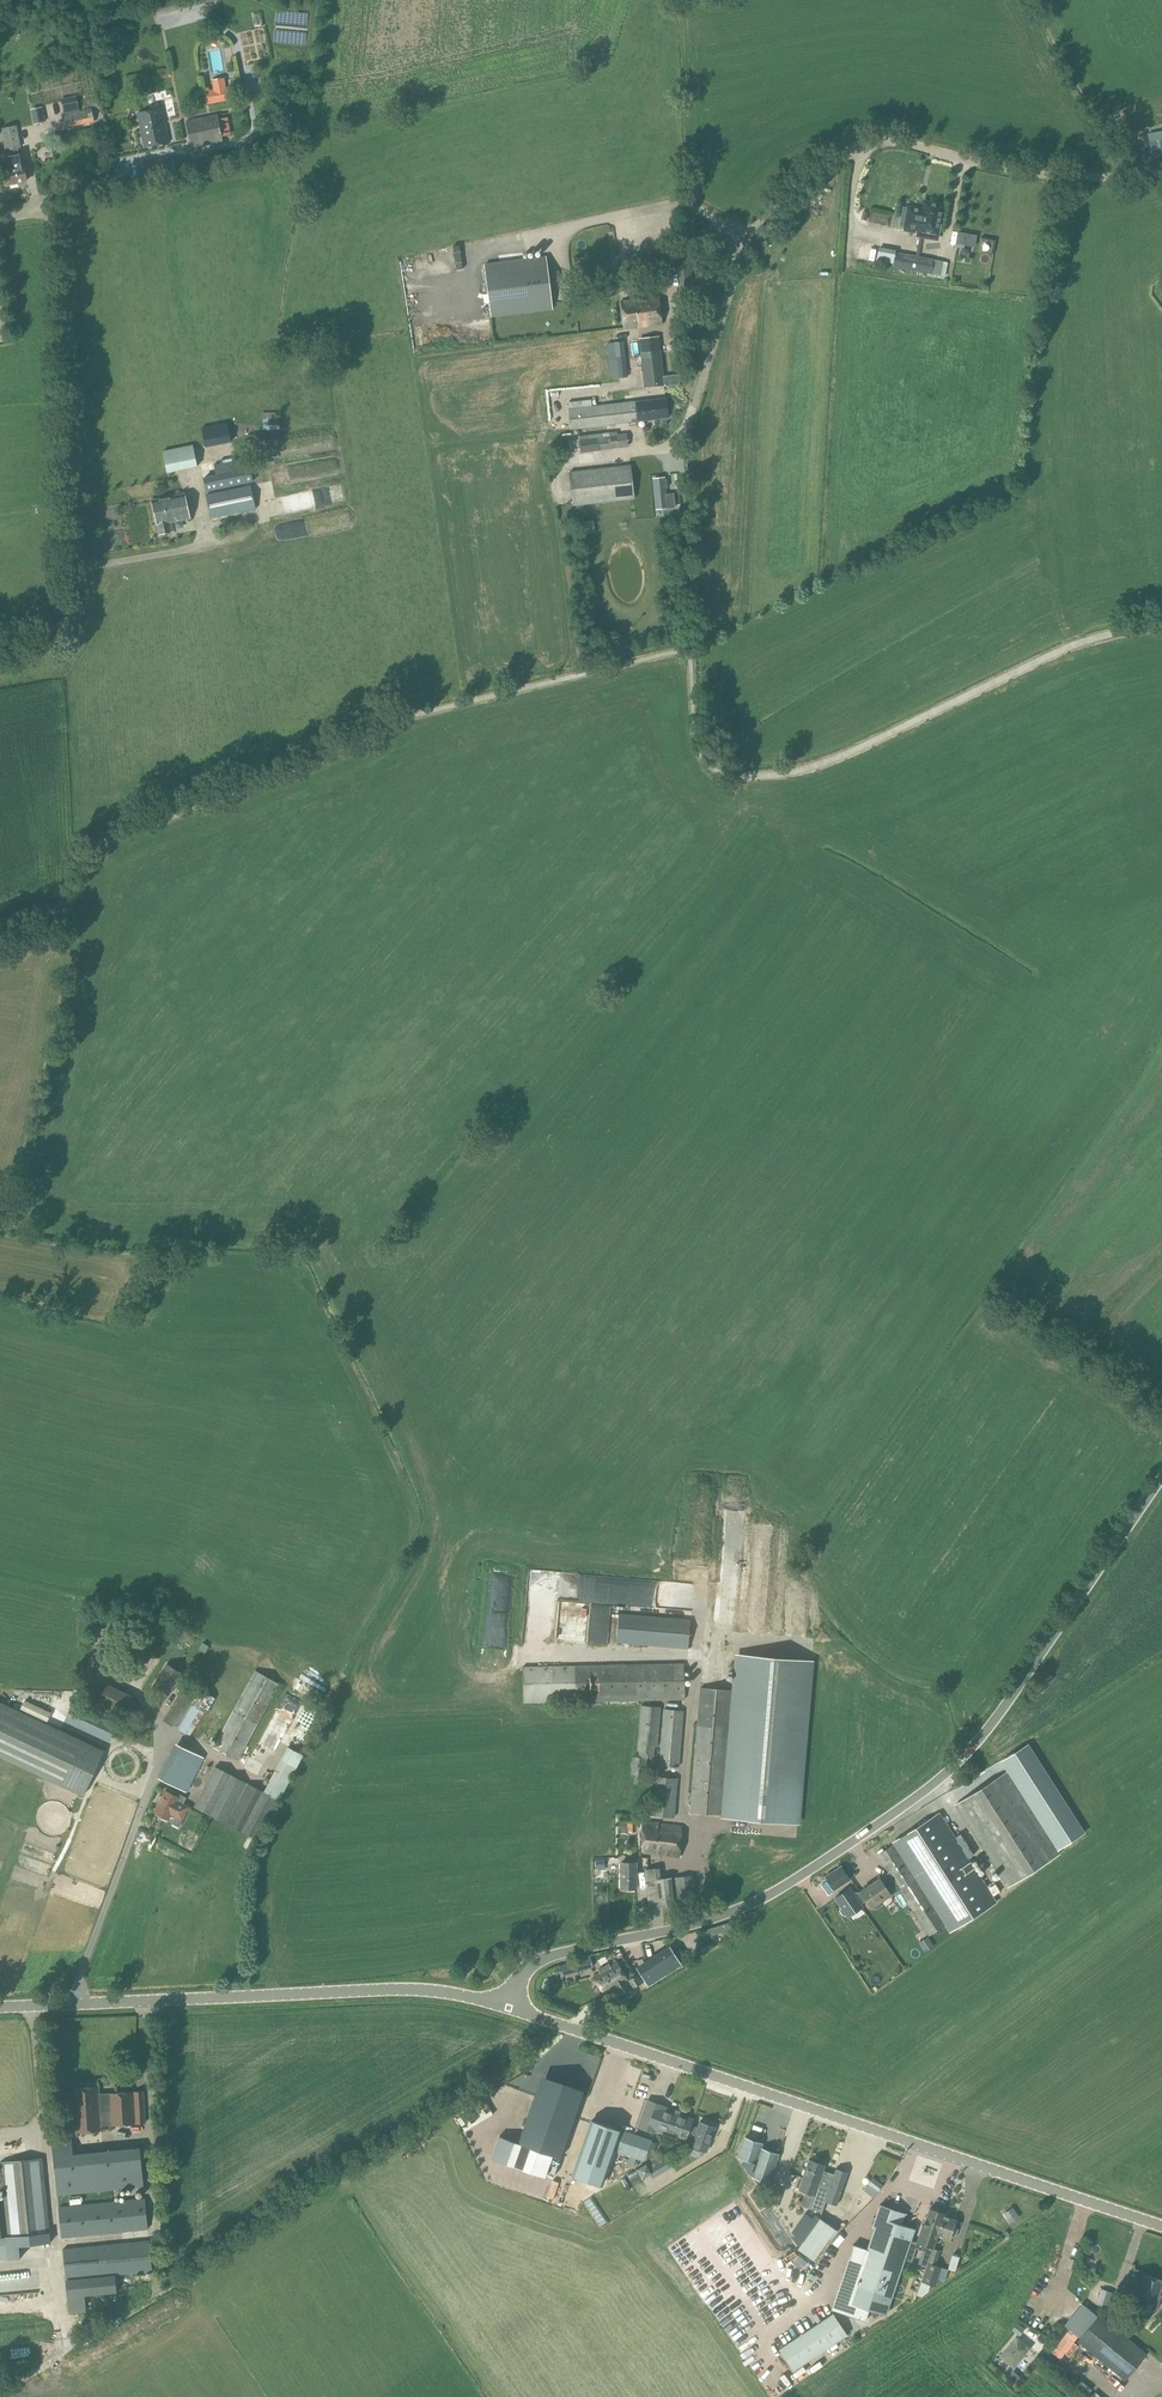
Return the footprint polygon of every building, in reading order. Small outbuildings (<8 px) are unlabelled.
[(232,100),(230,87),(212,90),(214,103),(232,100)] [(92,109),(80,112),(76,96),(62,99),(65,115),(63,116),(66,128),(94,122),(92,109)] [(166,128),(168,127),(164,108),(137,114),(144,148),(169,143),(166,128)] [(217,116),(217,115),(186,122),(191,148),(222,142),(222,141),(231,139),(227,115),(217,116)] [(6,151),(9,151),(11,162),(5,162),(6,170),(2,171),(0,173),(2,181),(4,183),(8,182),(8,185),(27,182),(25,167),(23,168),(21,160),(20,160),(18,149),(21,149),(17,126),(1,129),(6,151)] [(1161,154),(1161,141),(1149,143),(1152,156),(1161,154)] [(921,202),(920,211),(906,209),(903,228),(917,230),(935,233),(940,206),(921,202)] [(777,252),(799,253),(799,245),(777,244),(777,252)] [(895,253),(893,267),(941,275),(944,261),(895,253)] [(695,255),(675,258),(680,287),(699,284),(695,255)] [(546,257),(485,264),(491,317),(553,309),(546,257)] [(891,271),(893,263),(878,259),(876,267),(891,271)] [(624,329),(662,325),(658,297),(621,302),(624,329)] [(644,388),(665,386),(659,337),(638,339),(644,388)] [(623,341),(615,342),(617,358),(619,377),(627,377),(623,341)] [(611,378),(619,377),(617,358),(609,359),(611,378)] [(667,418),(665,399),(569,410),(571,429),(667,418)] [(280,412),(263,412),(263,430),(279,430),(280,412)] [(556,418),(558,427),(565,425),(563,416),(556,418)] [(320,446),(335,443),(331,431),(317,435),(320,446)] [(627,434),(610,436),(610,432),(578,436),(580,453),(628,447),(627,434)] [(168,473),(197,467),(193,446),(163,452),(168,473)] [(206,492),(246,484),(241,460),(214,465),(216,475),(203,478),(206,492)] [(574,507),(634,500),(630,466),(569,474),(574,507)] [(664,478),(653,479),(656,509),(675,507),(674,496),(666,497),(665,488),(667,488),(666,479),(665,480),(664,478)] [(206,494),(211,519),(256,509),(251,485),(206,494)] [(303,490),(291,492),(294,509),(306,507),(303,490)] [(174,531),(172,522),(190,519),(185,494),(152,501),(157,526),(158,526),(159,534),(174,531)] [(519,1642),(550,1645),(554,1599),(684,1609),(685,1586),(549,1576),(550,1573),(525,1571),(519,1642)] [(620,1613),(617,1641),(688,1648),(691,1620),(620,1613)] [(723,1815),(795,1821),(809,1664),(737,1658),(723,1815)] [(524,1666),(524,1702),(685,1699),(685,1663),(524,1666)] [(182,1673),(166,1664),(154,1685),(169,1694),(182,1673)] [(246,1671),(210,1752),(236,1764),(273,1684),(246,1671)] [(1043,1692),(1054,1677),(1046,1671),(1035,1686),(1043,1692)] [(102,1680),(92,1703),(123,1719),(133,1696),(102,1680)] [(268,1699),(275,1702),(282,1688),(275,1685),(268,1699)] [(722,1815),(732,1690),(700,1687),(690,1812),(722,1815)] [(273,1755),(292,1696),(277,1691),(258,1750),(273,1755)] [(192,1694),(171,1730),(186,1739),(206,1702),(192,1694)] [(83,1795),(104,1751),(0,1702),(0,1756),(83,1795)] [(64,1721),(109,1742),(117,1725),(73,1704),(64,1721)] [(661,1707),(641,1705),(636,1756),(654,1757),(655,1747),(658,1747),(661,1707)] [(684,1710),(663,1708),(660,1748),(655,1747),(653,1764),(659,1765),(679,1766),(684,1710)] [(158,1778),(187,1792),(204,1757),(176,1743),(158,1778)] [(955,1806),(1007,1887),(1060,1853),(1057,1848),(1082,1831),(1024,1745),(1002,1761),(1008,1772),(955,1806)] [(639,1757),(637,1783),(645,1783),(646,1757),(639,1757)] [(259,1840),(280,1800),(215,1766),(194,1806),(259,1840)] [(675,1817),(678,1778),(655,1776),(652,1816),(675,1817)] [(178,1794),(177,1796),(165,1790),(162,1796),(160,1795),(159,1796),(156,1801),(157,1802),(158,1803),(154,1811),(169,1819),(171,1815),(182,1820),(189,1806),(183,1803),(186,1798),(178,1794)] [(893,1843),(894,1845),(945,1925),(949,1932),(996,1902),(992,1894),(991,1895),(953,1835),(954,1835),(940,1813),(893,1843)] [(628,1825),(628,1831),(637,1831),(637,1820),(632,1819),(632,1817),(620,1816),(621,1824),(628,1825)] [(663,1825),(660,1822),(643,1821),(642,1852),(679,1857),(681,1826),(663,1825)] [(877,1856),(889,1875),(899,1891),(928,1936),(945,1925),(894,1845),(877,1856)] [(636,1889),(637,1862),(621,1862),(621,1889),(636,1889)] [(826,1876),(834,1889),(850,1879),(841,1866),(826,1876)] [(649,1907),(674,1904),(672,1877),(661,1878),(660,1867),(646,1869),(649,1907)] [(697,1908),(693,1875),(674,1877),(677,1910),(697,1908)] [(890,1897),(899,1891),(889,1875),(881,1881),(879,1879),(860,1892),(871,1907),(889,1895),(890,1897)] [(862,1907),(850,1888),(836,1897),(842,1907),(841,1908),(840,1910),(843,1914),(845,1915),(846,1914),(848,1916),(862,1907)] [(636,1891),(637,1903),(645,1902),(644,1891),(636,1891)] [(924,1937),(917,1941),(921,1950),(929,1946),(924,1937)] [(681,1964),(670,1945),(635,1967),(647,1985),(681,1964)] [(600,1964),(597,1957),(584,1961),(583,1960),(570,1964),(574,1975),(600,1964)] [(594,1976),(605,1994),(614,1989),(618,1997),(643,1983),(638,1975),(628,1980),(617,1962),(594,1976)] [(582,2093),(554,2083),(548,2100),(535,2095),(518,2143),(499,2136),(491,2158),(513,2166),(513,2165),(523,2169),(545,2177),(552,2155),(560,2158),(582,2093)] [(99,2087),(71,2089),(74,2131),(101,2130),(101,2120),(110,2119),(110,2125),(146,2123),(144,2090),(108,2093),(99,2094),(99,2087)] [(656,2106),(648,2127),(686,2140),(686,2138),(693,2141),(691,2147),(706,2153),(715,2127),(700,2122),(698,2126),(691,2124),(693,2119),(656,2106)] [(592,2121),(573,2175),(602,2185),(614,2150),(623,2153),(628,2155),(639,2159),(644,2160),(646,2155),(651,2141),(651,2140),(634,2135),(592,2121)] [(71,2131),(51,2133),(57,2195),(144,2187),(140,2147),(73,2153),(71,2131)] [(763,2143),(745,2137),(738,2157),(760,2186),(770,2181),(779,2153),(761,2147),(763,2143)] [(669,2165),(662,2154),(637,2169),(642,2177),(651,2172),(652,2175),(669,2165)] [(7,2243),(8,2259),(21,2258),(20,2245),(51,2241),(50,2232),(47,2232),(39,2158),(3,2162),(4,2171),(0,2171),(0,2243),(7,2243)] [(809,2159),(803,2177),(831,2186),(825,2201),(837,2205),(848,2172),(836,2168),(834,2174),(823,2170),(825,2165),(809,2159)] [(799,2181),(797,2186),(800,2187),(799,2189),(806,2191),(801,2206),(809,2208),(822,2213),(825,2201),(831,2186),(803,2177),(801,2182),(799,2181)] [(869,2184),(864,2190),(874,2198),(883,2185),(873,2177),(868,2184),(869,2184)] [(769,2203),(759,2188),(751,2194),(750,2194),(760,2209),(769,2203)] [(769,2201),(778,2203),(782,2191),(774,2188),(769,2201)] [(59,2206),(61,2238),(148,2229),(145,2198),(59,2206)] [(853,2245),(831,2309),(866,2321),(869,2310),(881,2314),(885,2301),(890,2303),(892,2297),(915,2229),(901,2224),(905,2213),(880,2204),(872,2228),(874,2229),(868,2250),(853,2245)] [(1013,2207),(1003,2214),(1010,2224),(1020,2217),(1013,2207)] [(933,2248),(937,2234),(938,2234),(941,2225),(942,2225),(945,2216),(944,2216),(944,2213),(940,2212),(940,2210),(938,2209),(937,2209),(935,2209),(934,2210),(930,2208),(924,2225),(923,2225),(917,2242),(918,2242),(916,2248),(923,2251),(919,2263),(927,2266),(933,2248)] [(819,2218),(820,2218),(815,2214),(813,2218),(805,2213),(791,2232),(795,2234),(792,2237),(798,2246),(799,2246),(819,2218)] [(941,2225),(938,2234),(950,2238),(951,2235),(956,2236),(958,2229),(953,2227),(956,2219),(945,2216),(942,2225),(941,2225)] [(799,2246),(798,2246),(799,2246),(798,2248),(814,2260),(835,2229),(820,2218),(819,2218),(799,2246)] [(66,2280),(152,2271),(149,2240),(63,2248),(66,2280)] [(945,2281),(948,2270),(935,2265),(940,2250),(933,2248),(927,2266),(917,2296),(921,2297),(928,2291),(931,2284),(936,2286),(938,2279),(945,2281)] [(1158,2305),(1161,2294),(1161,2288),(1160,2288),(1161,2282),(1161,2269),(1143,2262),(1139,2276),(1140,2277),(1137,2286),(1136,2285),(1132,2296),(1154,2304),(1158,2305)] [(0,2275),(0,2294),(37,2291),(35,2272),(0,2275)] [(780,2350),(793,2370),(847,2335),(833,2314),(780,2350)] [(1146,2353),(1099,2315),(1078,2341),(1124,2379),(1146,2353)] [(776,2322),(767,2328),(773,2336),(782,2330),(776,2322)] [(1014,2368),(1030,2348),(1016,2337),(1000,2356),(1014,2368)]
